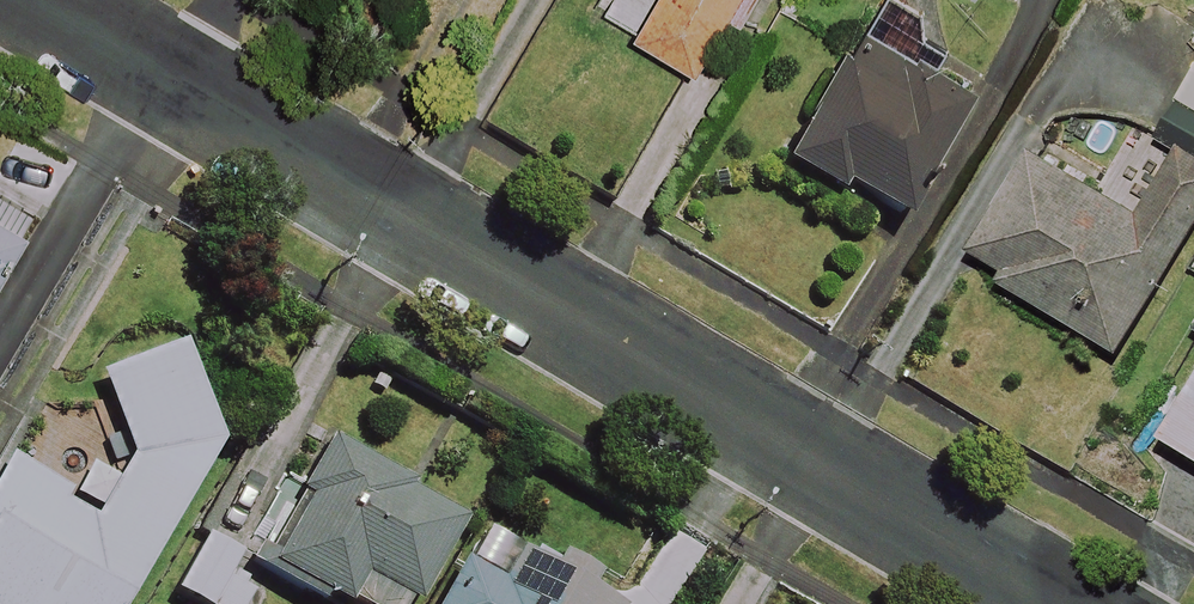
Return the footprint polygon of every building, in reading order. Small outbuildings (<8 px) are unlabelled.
[(639,37),(698,72),(741,0),(606,0),(598,12),(639,37)] [(885,10),(871,32),(787,168),(840,200),(845,191),(903,226),(981,99),(937,72),(950,50),(885,10)] [(1180,103),(1193,111),(1193,79),(1180,103)] [(1182,150),(1141,218),(1033,154),(969,262),(1122,353),(1193,233),(1193,157),(1182,150)] [(0,226),(0,298),(29,241),(0,226)] [(217,448),(186,346),(99,373),(126,460),(90,521),(64,506),(72,493),(8,455),(0,468),(0,603),(125,603),(217,448)] [(1165,438),(1193,456),(1193,391),(1165,438)] [(332,445),(311,482),(300,475),(249,564),(320,603),(323,603),(328,596),(342,603),(416,603),(463,520),(332,445)] [(208,536),(171,596),(184,603),(248,603),(253,596),(227,579),(241,557),(208,536)] [(524,547),(492,603),(625,603),(524,547)]
